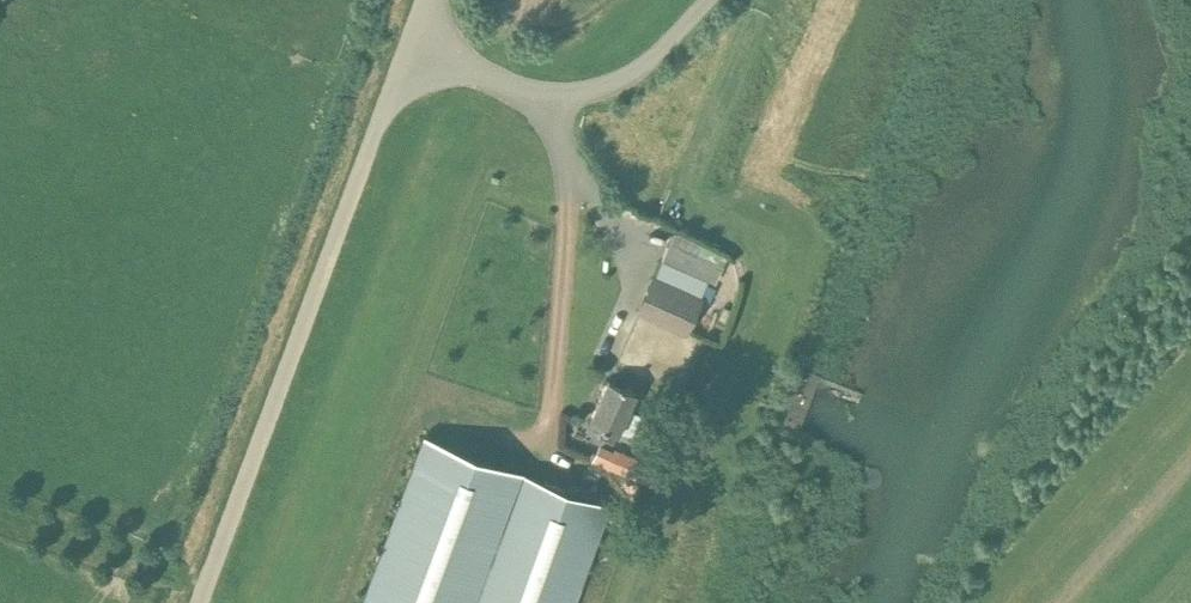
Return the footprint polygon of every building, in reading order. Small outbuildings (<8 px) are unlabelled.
[(653,278),(638,311),(685,332),(700,299),(653,278)] [(635,392),(608,380),(590,421),(602,426),(598,436),(613,442),(635,392)] [(608,503),(522,472),(423,437),(364,602),(572,602),(608,503)] [(598,444),(591,460),(618,472),(644,483),(650,485),(657,469),(613,451),(598,444)] [(609,507),(605,518),(632,528),(636,516),(609,507)]
